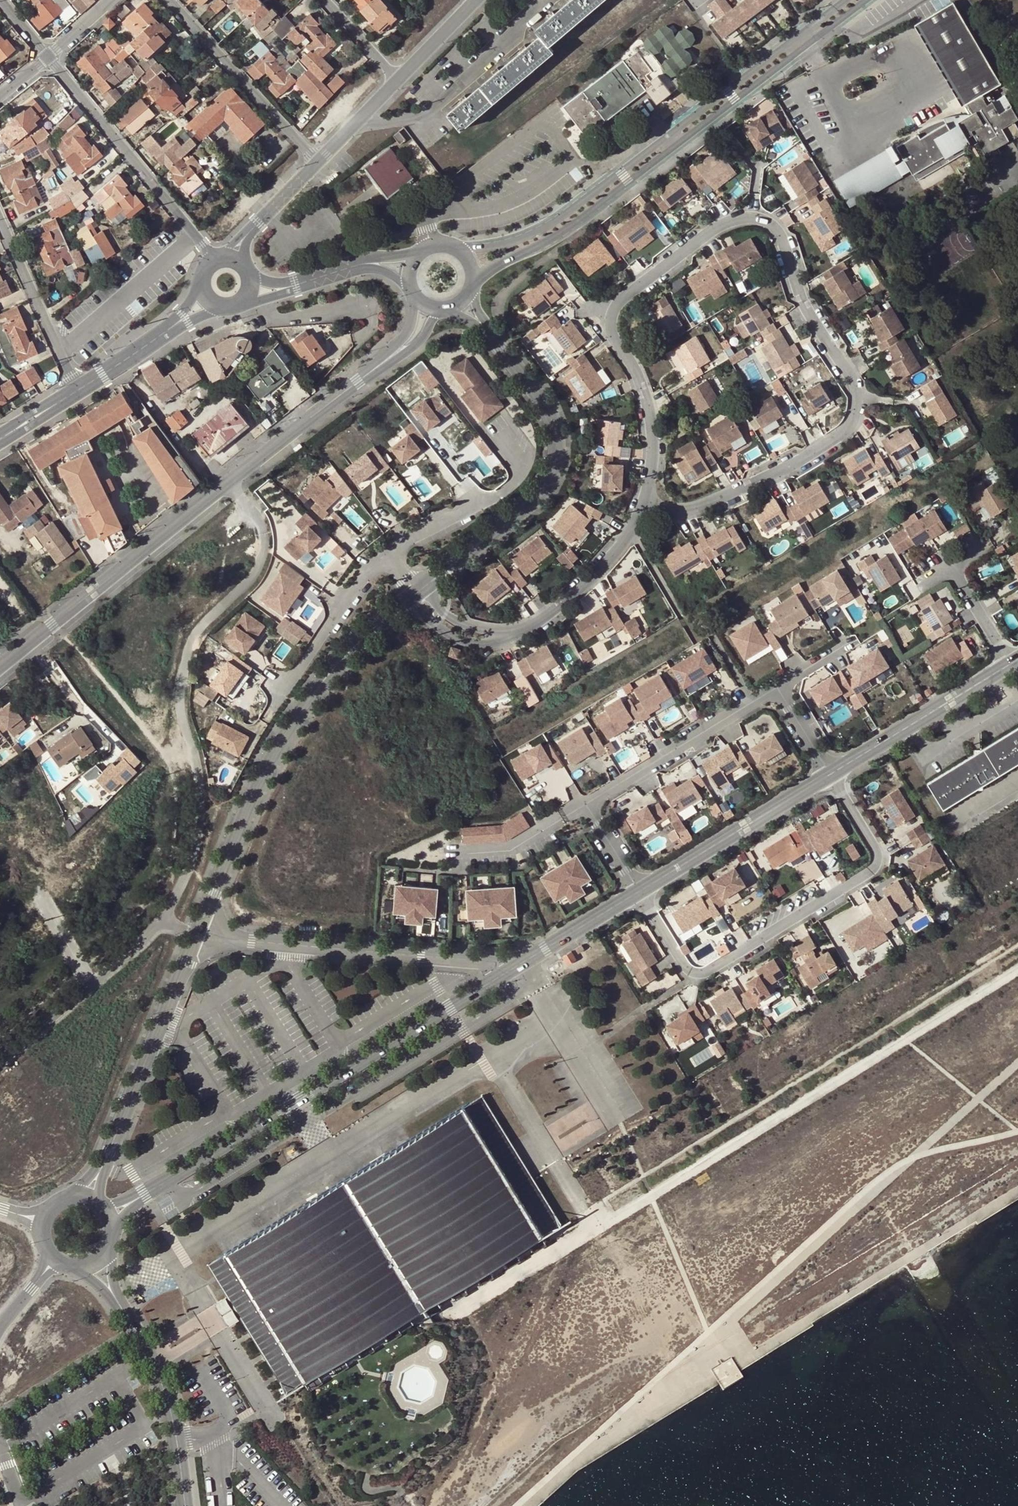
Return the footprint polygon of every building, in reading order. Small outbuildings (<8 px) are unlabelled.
[(37,5),(41,10),(31,20),(39,30),(70,3),(67,0),(43,0),(37,5)] [(88,7),(83,0),(73,0),(72,1),(82,12),(88,7)] [(219,14),(229,5),(229,4),(225,0),(222,0),(213,8),(219,14)] [(229,4),(229,5),(229,9),(234,5),(238,10),(241,8),(249,17),(264,3),(261,0),(230,0),(229,4)] [(360,4),(364,8),(361,12),(369,22),(368,23),(373,29),(378,25),(384,32),(392,24),(391,23),(397,17),(383,3),(380,0),(357,0),(360,4)] [(536,30),(540,36),(447,114),(460,130),(554,51),(549,45),(602,0),(571,0),(536,30)] [(712,22),(723,36),(769,0),(741,0),(733,6),(730,8),(728,5),(730,3),(728,0),(712,0),(708,3),(716,14),(719,12),(721,15),(719,17),(712,22)] [(121,19),(132,9),(127,3),(116,14),(121,19)] [(142,33),(156,20),(151,15),(148,12),(151,9),(144,3),(123,22),(133,33),(138,29),(142,33)] [(267,38),(275,32),(279,27),(281,23),(282,22),(276,16),(278,14),(274,8),(271,11),(264,3),(249,17),(256,25),(255,25),(267,38)] [(973,147),(978,143),(989,161),(1002,153),(999,148),(1017,136),(1017,126),(1015,122),(1017,120),(1017,119),(1011,108),(999,114),(993,103),(996,101),(990,91),(1002,83),(953,4),(915,27),(964,106),(967,104),(973,114),(959,123),(960,125),(973,147)] [(280,37),(283,40),(288,35),(295,43),(298,44),(302,40),(306,45),(322,31),(318,27),(324,21),(320,16),(316,20),(310,14),(296,27),(286,17),(284,20),(282,22),(281,23),(279,27),(275,32),(280,37)] [(116,24),(110,17),(104,23),(110,29),(116,24)] [(125,48),(130,54),(137,48),(146,58),(138,64),(146,73),(150,69),(159,61),(152,54),(167,42),(164,38),(171,33),(165,26),(163,28),(160,24),(156,20),(142,33),(131,43),(125,48)] [(265,40),(267,38),(255,25),(253,28),(265,40)] [(674,36),(666,25),(643,42),(645,45),(624,62),(623,60),(561,106),(584,137),(645,90),(655,104),(676,89),(678,91),(680,91),(682,91),(684,89),(685,87),(684,85),(683,81),(681,79),(679,78),(677,78),(675,78),(673,79),(672,80),(669,76),(692,59),(683,48),(695,39),(686,27),(674,36)] [(322,31),(306,45),(309,48),(314,53),(316,51),(322,58),(323,56),(337,43),(331,36),(328,38),(326,35),(322,31)] [(280,37),(275,32),(267,38),(265,40),(264,41),(269,46),(280,37)] [(15,49),(10,42),(7,44),(4,40),(0,35),(0,62),(15,49)] [(116,50),(122,45),(114,36),(107,42),(116,50)] [(122,45),(125,48),(131,43),(128,39),(122,45)] [(109,62),(112,60),(99,44),(78,62),(84,69),(86,67),(89,71),(93,76),(109,62)] [(118,54),(125,48),(122,45),(116,50),(118,54)] [(266,72),(271,78),(296,55),(293,51),(287,57),(276,45),(249,70),(258,80),(266,72)] [(293,51),(296,55),(302,49),(299,45),(293,51)] [(124,59),(130,54),(125,48),(118,54),(112,60),(116,64),(113,67),(109,62),(93,76),(97,80),(94,83),(97,87),(104,93),(112,87),(132,69),(124,59)] [(334,68),(323,56),(322,58),(316,51),(314,53),(309,48),(305,51),(299,58),(309,69),(320,81),(334,68)] [(296,55),(299,58),(305,51),(302,49),(296,55)] [(296,55),(271,78),(275,82),(278,85),(275,87),(281,94),(295,82),(300,77),(307,85),(302,90),(319,108),(333,95),(321,82),(320,81),(309,69),(307,71),(297,59),(299,58),(296,55)] [(156,101),(178,82),(162,63),(161,64),(159,61),(150,69),(152,71),(142,80),(150,89),(148,91),(156,101)] [(146,73),(138,64),(132,69),(140,78),(146,73)] [(328,76),(321,82),(333,95),(345,82),(338,74),(332,81),(328,76)] [(295,82),(302,90),(307,85),(300,77),(295,82)] [(190,95),(178,82),(156,101),(163,109),(165,106),(171,112),(175,108),(180,104),(190,95)] [(114,89),(112,87),(104,93),(102,95),(104,98),(114,89)] [(111,106),(121,97),(114,89),(104,98),(111,106)] [(206,142),(210,147),(215,143),(207,134),(224,119),(232,127),(230,128),(242,141),(257,127),(226,91),(189,123),(203,139),(206,142)] [(1011,108),(1004,96),(993,103),(999,114),(1011,108)] [(23,110),(16,116),(22,124),(28,131),(33,126),(46,116),(45,114),(45,113),(33,98),(22,107),(23,110)] [(128,126),(148,108),(141,100),(116,121),(124,130),(128,126)] [(183,108),(180,104),(175,108),(179,112),(183,108)] [(155,116),(148,108),(128,126),(134,134),(155,116)] [(773,110),(744,127),(757,149),(772,140),(772,139),(786,131),(773,110)] [(74,121),(68,114),(55,126),(61,132),(74,121)] [(16,116),(7,123),(8,125),(3,129),(0,131),(0,136),(10,148),(21,139),(20,137),(28,131),(22,124),(16,116)] [(215,143),(230,128),(232,127),(224,119),(207,134),(215,143)] [(152,129),(154,133),(166,123),(164,120),(152,129)] [(964,147),(971,144),(960,125),(951,131),(945,120),(944,120),(940,121),(937,122),(933,123),(931,123),(928,124),(924,125),(921,126),(918,127),(916,128),(917,130),(894,144),(903,157),(895,162),(886,148),(834,182),(848,207),(910,173),(918,183),(967,152),(964,147)] [(44,136),(49,131),(51,129),(46,123),(31,137),(34,141),(35,143),(40,141),(39,140),(44,136)] [(60,153),(66,160),(88,141),(83,136),(80,132),(83,131),(77,124),(54,142),(62,151),(60,153)] [(400,144),(406,140),(399,130),(392,135),(400,144)] [(32,145),(35,143),(34,141),(31,137),(30,135),(14,148),(19,155),(21,153),(32,145)] [(188,154),(197,144),(194,140),(185,148),(176,137),(163,147),(153,135),(143,143),(154,157),(156,156),(160,161),(162,159),(165,163),(169,168),(187,154),(188,154)] [(50,143),(44,136),(39,140),(40,141),(35,143),(41,152),(50,166),(51,167),(52,169),(59,165),(60,164),(55,157),(47,146),(50,143)] [(729,142),(739,154),(744,149),(735,138),(729,142)] [(206,142),(203,139),(197,144),(200,147),(206,142)] [(1010,145),(1013,150),(1017,147),(1017,140),(1010,145)] [(88,141),(66,160),(78,174),(103,155),(97,148),(94,150),(92,146),(88,141)] [(28,161),(41,152),(35,143),(32,145),(21,153),(28,161)] [(388,197),(412,179),(388,147),(364,166),(388,197)] [(693,165),(686,170),(696,182),(702,177),(708,184),(731,166),(718,149),(694,167),(693,165)] [(187,154),(169,168),(174,173),(177,177),(174,179),(189,196),(204,182),(197,175),(189,165),(187,166),(185,163),(190,159),(187,154)] [(38,181),(34,172),(26,176),(22,168),(25,167),(21,158),(0,167),(0,169),(7,184),(10,183),(12,187),(14,194),(34,185),(38,181)] [(196,158),(189,165),(197,175),(205,168),(196,158)] [(796,198),(800,206),(819,194),(815,187),(819,184),(804,161),(785,173),(791,182),(799,196),(796,198)] [(59,165),(52,169),(54,172),(55,177),(64,171),(59,165)] [(731,166),(708,184),(713,191),(736,173),(731,166)] [(54,172),(52,169),(45,174),(47,177),(54,172)] [(101,199),(109,207),(128,191),(124,186),(122,183),(124,181),(118,174),(94,193),(100,200),(101,199)] [(691,190),(679,176),(652,198),(664,213),(691,190)] [(47,199),(38,181),(34,185),(42,201),(47,199)] [(69,198),(81,188),(75,181),(63,190),(69,198)] [(796,198),(799,196),(791,182),(787,185),(796,198)] [(42,201),(34,185),(14,194),(17,199),(19,203),(16,205),(20,213),(43,203),(42,201)] [(88,196),(81,188),(69,198),(72,203),(75,207),(82,201),(88,196)] [(55,206),(69,198),(63,190),(50,197),(55,206)] [(109,207),(104,212),(109,219),(121,209),(122,211),(128,218),(144,205),(138,197),(135,199),(132,196),(128,191),(109,207)] [(72,203),(69,198),(55,206),(49,209),(53,217),(57,214),(59,216),(75,207),(72,203)] [(845,229),(826,199),(812,207),(816,214),(811,218),(818,229),(825,240),(826,241),(845,229)] [(75,207),(79,212),(86,207),(82,201),(75,207)] [(613,233),(627,251),(634,245),(633,243),(650,230),(654,226),(641,210),(613,233)] [(60,246),(66,240),(56,219),(43,225),(46,232),(31,238),(34,246),(37,245),(39,249),(42,255),(60,246)] [(89,229),(88,228),(86,224),(79,229),(81,232),(78,234),(87,248),(97,242),(93,235),(89,229)] [(825,240),(818,229),(811,233),(818,245),(825,240)] [(115,252),(101,230),(93,235),(97,242),(106,257),(115,252)] [(654,235),(650,230),(633,243),(634,245),(637,248),(654,235)] [(953,232),(939,241),(962,276),(976,267),(953,232)] [(614,259),(598,237),(573,256),(587,274),(605,261),(607,264),(614,259)] [(714,254),(723,268),(732,263),(737,272),(762,257),(751,238),(735,248),(724,253),(723,250),(714,254)] [(71,251),(68,243),(60,246),(42,255),(45,261),(46,265),(43,267),(47,275),(77,261),(79,264),(82,262),(82,259),(79,252),(75,249),(71,251)] [(723,250),(724,253),(735,248),(733,244),(723,250)] [(848,270),(843,262),(832,268),(836,276),(828,281),(824,283),(833,297),(838,295),(845,306),(860,297),(853,285),(844,272),(848,270)] [(712,264),(687,279),(699,298),(711,291),(723,284),(712,264)] [(836,276),(832,268),(823,273),(828,281),(836,276)] [(557,292),(563,288),(552,273),(522,296),(537,315),(551,304),(550,302),(548,300),(557,292)] [(10,292),(7,284),(4,285),(3,281),(0,276),(0,297),(10,292)] [(853,285),(860,297),(867,293),(859,281),(853,285)] [(723,284),(711,291),(713,296),(726,288),(723,284)] [(559,295),(557,292),(548,300),(550,302),(559,295)] [(651,314),(663,335),(681,324),(669,303),(665,295),(652,303),(656,311),(651,314)] [(838,295),(833,297),(840,309),(845,306),(838,295)] [(759,331),(769,325),(766,319),(762,312),(758,303),(739,314),(750,335),(759,331)] [(868,311),(873,318),(884,312),(879,305),(868,311)] [(2,346),(27,335),(24,330),(22,326),(25,324),(17,307),(0,315),(0,320),(6,317),(8,322),(0,325),(0,343),(2,346)] [(872,319),(875,324),(880,334),(877,336),(881,343),(894,336),(904,330),(892,307),(884,312),(873,318),(872,319)] [(553,313),(544,319),(550,327),(559,320),(553,313)] [(587,340),(570,318),(562,324),(553,331),(569,353),(587,340)] [(550,327),(544,319),(528,331),(534,339),(550,327)] [(559,320),(550,327),(553,331),(562,324),(559,320)] [(759,331),(763,337),(765,336),(776,330),(772,323),(769,325),(759,331)] [(880,334),(875,324),(871,327),(877,336),(880,334)] [(302,340),(309,335),(305,329),(298,334),(302,340)] [(776,330),(765,336),(768,342),(781,335),(778,329),(776,330)] [(302,340),(294,345),(308,365),(325,352),(311,333),(309,335),(302,340)] [(290,340),(294,345),(302,340),(298,334),(290,340)] [(27,335),(2,346),(11,365),(38,353),(34,344),(31,345),(29,341),(27,335)] [(212,345),(223,370),(241,350),(240,349),(239,347),(238,346),(237,344),(237,342),(238,341),(238,339),(240,338),(241,337),(243,336),(246,336),(241,335),(235,336),(228,338),(212,345)] [(781,364),(794,356),(786,343),(781,335),(768,342),(760,347),(773,369),(781,364)] [(247,336),(246,336),(243,336),(241,337),(240,338),(238,339),(238,341),(237,342),(237,344),(238,346),(239,347),(240,349),(241,350),(244,350),(245,350),(247,350),(249,349),(250,348),(251,346),(252,345),(252,343),(252,341),(251,340),(250,338),(249,337),(247,336)] [(699,366),(710,360),(696,336),(675,348),(688,372),(685,375),(688,381),(703,372),(699,366)] [(898,342),(894,336),(881,343),(879,344),(883,351),(888,348),(898,342)] [(920,368),(903,339),(898,342),(888,348),(894,358),(897,362),(894,364),(891,366),(900,380),(920,368)] [(786,343),(794,356),(799,353),(791,340),(786,343)] [(225,373),(223,370),(212,345),(198,351),(211,380),(225,373)] [(285,375),(290,371),(273,349),(245,381),(258,396),(277,382),(278,384),(287,378),(285,375)] [(569,362),(574,368),(587,359),(583,353),(569,362)] [(799,365),(794,356),(781,364),(786,373),(799,365)] [(465,357),(450,369),(466,390),(461,394),(482,420),(497,408),(493,403),(499,398),(465,357)] [(413,368),(432,389),(442,381),(423,359),(413,368)] [(596,371),(587,359),(574,368),(564,375),(581,401),(604,385),(594,373),(596,371)] [(165,377),(164,377),(155,362),(142,370),(152,386),(165,377)] [(181,390),(202,376),(195,366),(192,368),(188,362),(170,373),(181,390)] [(29,373),(34,382),(40,379),(32,365),(18,373),(21,377),(29,373)] [(606,384),(596,371),(594,373),(604,385),(606,384)] [(24,388),(34,382),(29,373),(21,377),(18,373),(17,374),(24,388)] [(167,398),(172,395),(181,390),(170,373),(164,377),(165,377),(152,386),(163,401),(167,398)] [(781,377),(773,381),(780,394),(788,390),(781,377)] [(706,379),(688,390),(700,411),(719,400),(706,379)] [(6,401),(5,398),(16,392),(9,380),(0,385),(0,405),(6,401)] [(820,383),(804,392),(807,397),(801,402),(809,415),(816,411),(814,408),(818,405),(829,398),(820,383)] [(1001,383),(979,397),(983,403),(1005,390),(1004,388),(1007,386),(1006,383),(1002,386),(1001,383)] [(958,416),(941,387),(926,395),(930,402),(927,403),(941,426),(958,416)] [(78,516),(87,534),(89,539),(99,536),(100,538),(106,535),(114,552),(126,542),(120,529),(122,528),(121,526),(124,524),(122,518),(118,520),(107,494),(114,491),(109,479),(101,482),(87,451),(94,448),(89,438),(115,422),(126,416),(127,415),(131,423),(138,433),(133,437),(174,502),(194,486),(201,480),(150,411),(139,418),(134,410),(122,390),(28,449),(41,469),(67,452),(70,459),(57,464),(62,475),(64,474),(76,502),(82,515),(78,516)] [(449,407),(438,393),(426,401),(424,398),(412,408),(427,429),(440,419),(438,416),(449,407)] [(771,397),(750,409),(761,428),(782,415),(771,397)] [(499,398),(493,403),(497,408),(503,403),(499,398)] [(189,404),(192,408),(199,403),(196,399),(189,404)] [(207,455),(247,424),(230,403),(191,433),(207,455)] [(449,407),(438,416),(440,419),(451,410),(449,407)] [(179,411),(168,419),(169,420),(177,429),(181,426),(187,421),(184,418),(182,416),(179,411)] [(713,440),(706,444),(714,458),(722,454),(721,452),(719,448),(729,442),(742,435),(730,415),(707,429),(713,440)] [(127,417),(126,416),(115,422),(116,424),(121,421),(127,417)] [(606,443),(605,454),(613,455),(620,456),(621,445),(618,444),(619,435),(620,427),(621,420),(600,417),(597,442),(606,443)] [(421,433),(412,421),(404,428),(408,433),(391,446),(402,461),(420,448),(415,441),(413,439),(421,433)] [(674,430),(678,437),(688,431),(683,424),(674,430)] [(888,438),(881,442),(894,463),(919,448),(909,429),(890,441),(888,438)] [(423,435),(421,433),(413,439),(415,441),(423,435)] [(483,434),(475,439),(486,456),(494,451),(483,434)] [(714,458),(706,444),(698,450),(693,441),(678,450),(682,457),(675,461),(683,474),(694,468),(700,477),(710,471),(707,467),(716,462),(714,458)] [(386,461),(371,442),(342,464),(354,479),(366,469),(370,474),(386,461)] [(731,445),(729,442),(719,448),(721,452),(731,445)] [(882,477),(890,473),(881,457),(873,461),(871,458),(866,449),(843,462),(855,482),(877,470),(882,477)] [(612,463),(613,455),(605,454),(597,454),(596,462),(603,463),(601,487),(621,489),(623,464),(612,463)] [(689,483),(700,477),(694,468),(683,474),(689,483)] [(324,481),(318,475),(302,491),(309,497),(311,495),(317,501),(311,506),(322,517),(328,511),(325,508),(341,493),(326,479),(324,481)] [(982,481),(969,489),(973,495),(977,493),(992,516),(1011,504),(996,480),(986,486),(982,481)] [(797,504),(790,508),(795,518),(799,524),(807,519),(804,513),(827,499),(816,481),(805,488),(793,496),(797,504)] [(792,493),(793,496),(805,488),(803,486),(792,493)] [(44,502),(32,487),(25,493),(24,491),(7,504),(0,494),(0,522),(1,523),(6,530),(19,521),(21,519),(34,510),(36,508),(44,502)] [(775,499),(753,512),(765,532),(786,519),(789,522),(795,518),(790,508),(787,505),(781,509),(775,499)] [(602,510),(587,502),(583,512),(572,504),(553,526),(571,541),(576,535),(584,525),(592,515),(598,518),(602,510)] [(408,511),(411,516),(420,512),(417,506),(408,511)] [(21,519),(27,528),(40,519),(34,510),(21,519)] [(898,553),(913,543),(915,545),(926,538),(930,535),(932,538),(946,529),(934,510),(889,538),(898,553)] [(283,547),(296,559),(307,548),(309,550),(321,537),(311,528),(316,523),(306,512),(295,523),(303,530),(297,537),(295,535),(283,547)] [(77,514),(62,521),(74,540),(75,540),(87,534),(78,516),(77,514)] [(36,531),(46,524),(42,518),(40,519),(27,528),(24,530),(29,537),(36,531)] [(46,524),(36,531),(44,543),(58,562),(75,549),(70,542),(54,519),(46,524)] [(584,525),(576,535),(579,538),(587,528),(584,525)] [(704,534),(697,539),(699,543),(705,552),(711,548),(716,555),(734,544),(738,552),(746,547),(733,525),(726,529),(725,527),(707,538),(704,534)] [(44,543),(36,531),(29,537),(37,549),(44,543)] [(540,535),(513,557),(526,574),(539,564),(538,562),(553,551),(540,535)] [(79,547),(75,540),(74,540),(70,542),(75,549),(79,547)] [(705,552),(699,543),(692,547),(690,542),(663,557),(674,575),(707,556),(705,552)] [(338,558),(345,551),(338,544),(331,551),(338,558)] [(576,564),(565,551),(558,557),(568,570),(576,564)] [(871,555),(857,563),(862,570),(863,569),(867,567),(873,576),(882,591),(901,579),(886,555),(875,561),(871,555)] [(300,573),(284,562),(279,569),(280,570),(260,598),(270,605),(273,601),(281,608),(299,583),(295,580),(300,573)] [(511,573),(503,563),(474,587),(488,606),(505,593),(502,589),(509,583),(515,578),(511,573)] [(873,576),(867,567),(863,569),(868,578),(873,576)] [(518,568),(511,573),(515,578),(518,581),(524,576),(518,568)] [(811,589),(804,593),(814,609),(820,605),(834,597),(835,599),(849,590),(844,582),(848,580),(845,575),(842,577),(837,570),(809,587),(811,589)] [(295,580),(299,583),(304,576),(300,573),(295,580)] [(643,593),(633,576),(612,588),(622,605),(643,593)] [(303,586),(299,583),(281,608),(273,601),(270,605),(283,614),(303,586)] [(512,587),(509,583),(502,589),(505,593),(512,587)] [(798,594),(805,590),(802,583),(794,586),(798,594)] [(849,590),(835,599),(839,606),(853,597),(849,590)] [(771,629),(776,637),(784,632),(783,629),(796,620),(807,613),(795,593),(769,609),(776,618),(767,623),(771,629)] [(834,597),(820,605),(822,607),(835,599),(834,597)] [(937,637),(950,629),(946,622),(952,618),(939,598),(920,609),(937,637)] [(624,624),(613,605),(605,610),(602,606),(574,623),(584,640),(611,623),(615,630),(624,624)] [(245,610),(226,638),(246,652),(255,637),(253,635),(262,622),(245,610)] [(636,616),(626,621),(634,637),(644,632),(636,616)] [(283,618),(278,624),(289,633),(299,640),(305,645),(310,638),(304,634),(304,633),(290,622),(290,623),(283,618)] [(796,620),(783,629),(784,632),(798,623),(796,620)] [(744,658),(766,644),(761,635),(759,637),(756,633),(759,632),(752,621),(730,634),(744,658)] [(265,624),(262,622),(253,635),(255,637),(265,624)] [(289,633),(278,624),(274,630),(284,639),(289,633)] [(773,648),(780,644),(776,637),(771,629),(764,634),(773,648)] [(289,633),(284,639),(294,646),(299,640),(289,633)] [(951,637),(924,654),(935,671),(962,655),(951,637)] [(517,661),(525,675),(534,669),(537,675),(558,662),(547,643),(517,661)] [(579,651),(586,661),(593,657),(587,646),(579,651)] [(451,647),(448,657),(459,660),(461,650),(451,647)] [(670,668),(682,688),(716,668),(703,647),(670,668)] [(853,691),(855,695),(863,690),(859,684),(888,666),(877,648),(847,666),(854,677),(847,681),(853,691)] [(250,665),(238,657),(234,664),(227,659),(211,683),(226,694),(228,691),(243,671),(247,673),(252,666),(250,665)] [(502,673),(499,668),(475,682),(486,701),(510,687),(506,680),(502,673)] [(847,681),(841,670),(809,689),(819,705),(841,692),(845,697),(853,691),(847,681)] [(245,675),(247,673),(243,671),(228,691),(234,696),(248,677),(245,675)] [(641,717),(642,719),(649,715),(648,713),(646,710),(658,702),(671,694),(659,674),(633,689),(641,701),(634,706),(641,717)] [(200,679),(195,687),(198,690),(208,697),(212,699),(217,691),(200,679)] [(208,697),(198,690),(192,698),(202,705),(208,697)] [(862,705),(855,695),(849,698),(856,709),(862,705)] [(622,729),(620,724),(626,721),(632,718),(634,722),(641,717),(634,706),(629,698),(623,702),(620,697),(604,706),(606,710),(594,717),(607,738),(622,729)] [(7,728),(13,736),(25,727),(23,725),(26,723),(9,702),(1,707),(0,709),(0,733),(7,728)] [(646,710),(648,713),(660,706),(658,702),(646,710)] [(214,719),(207,733),(214,736),(212,741),(238,754),(248,735),(221,722),(221,723),(214,719)] [(81,750),(91,743),(79,726),(70,732),(69,730),(53,741),(53,743),(47,748),(59,765),(67,759),(66,758),(76,751),(81,748),(81,750)] [(598,755),(606,750),(594,731),(586,735),(581,727),(558,742),(570,762),(593,748),(595,750),(598,755)] [(928,784),(944,810),(1017,764),(1017,728),(928,784)] [(0,733),(0,754),(10,746),(0,733)] [(763,740),(749,748),(758,764),(783,749),(773,733),(767,737),(768,739),(763,742),(763,740)] [(17,742),(10,746),(16,754),(22,750),(17,742)] [(93,747),(91,743),(81,750),(81,748),(76,751),(80,755),(93,747)] [(540,743),(510,760),(520,777),(535,768),(536,770),(551,762),(540,743)] [(750,765),(740,750),(734,754),(729,746),(701,763),(713,782),(724,775),(740,765),(743,770),(750,765)] [(140,760),(128,748),(119,756),(122,759),(117,765),(113,761),(94,779),(108,793),(119,782),(122,786),(136,773),(132,768),(140,760)] [(595,750),(593,748),(570,762),(571,764),(595,750)] [(521,779),(536,770),(535,768),(520,777),(521,779)] [(727,779),(724,775),(713,782),(716,786),(727,779)] [(690,778),(664,794),(665,796),(675,812),(676,812),(701,797),(690,778)] [(915,816),(898,788),(881,798),(898,826),(915,816)] [(675,812),(665,796),(658,801),(659,802),(667,816),(676,831),(677,832),(685,827),(676,812),(675,812)] [(667,816),(659,802),(649,809),(646,805),(640,809),(641,811),(639,812),(638,810),(627,817),(635,831),(655,819),(657,823),(667,816)] [(816,816),(827,812),(824,805),(813,809),(816,816)] [(77,822),(85,816),(81,808),(72,813),(77,822)] [(529,825),(521,812),(501,824),(462,827),(463,842),(505,839),(529,825)] [(805,831),(803,828),(796,832),(801,840),(807,851),(808,852),(815,848),(817,852),(829,845),(847,834),(834,813),(805,831)] [(907,833),(912,841),(925,833),(920,824),(907,833)] [(678,841),(682,847),(685,845),(681,839),(677,832),(676,831),(669,835),(674,843),(678,841)] [(925,833),(912,841),(916,848),(930,840),(925,833)] [(807,851),(801,840),(794,844),(788,834),(762,851),(773,868),(786,860),(799,853),(800,855),(807,851)] [(849,848),(856,858),(862,854),(855,844),(849,848)] [(829,845),(817,852),(819,854),(831,847),(829,845)] [(933,846),(908,861),(919,880),(945,864),(933,846)] [(583,865),(574,851),(569,854),(578,868),(583,865)] [(788,863),(800,855),(799,853),(786,860),(788,863)] [(569,854),(543,869),(552,884),(547,886),(553,896),(555,895),(586,876),(589,875),(583,865),(578,868),(569,854)] [(711,882),(703,887),(710,899),(716,908),(725,903),(722,899),(736,891),(744,885),(734,868),(711,882)] [(552,884),(543,869),(538,872),(547,886),(552,884)] [(698,878),(703,887),(711,882),(706,874),(698,878)] [(586,876),(555,895),(557,898),(566,894),(568,897),(583,888),(580,885),(588,880),(586,876)] [(899,882),(893,885),(897,890),(902,887),(899,882)] [(431,887),(402,885),(400,901),(394,900),(393,912),(396,912),(432,915),(435,915),(436,904),(430,904),(431,887)] [(897,890),(893,885),(882,892),(886,897),(897,890)] [(508,886),(471,889),(472,907),(467,907),(467,919),(473,918),(510,916),(516,915),(515,904),(509,904),(508,886)] [(902,887),(897,890),(902,898),(908,909),(913,905),(902,887)] [(878,905),(870,910),(872,914),(880,926),(908,909),(902,898),(897,890),(886,897),(877,903),(878,905)] [(736,891),(722,899),(725,903),(727,906),(741,898),(736,891)] [(716,908),(710,899),(704,903),(700,897),(672,914),(683,932),(689,928),(697,923),(711,915),(713,918),(719,913),(716,908)] [(432,915),(396,912),(396,916),(405,917),(404,921),(422,923),(422,919),(431,920),(432,915)] [(852,952),(884,933),(880,926),(872,914),(841,933),(852,952)] [(510,916),(473,918),(473,922),(483,922),(484,926),(500,925),(500,922),(511,921),(510,916)] [(624,942),(636,934),(633,930),(621,937),(624,942)] [(648,966),(656,961),(639,933),(636,934),(624,942),(622,943),(632,960),(638,971),(634,973),(642,986),(655,978),(648,966)] [(815,948),(808,936),(794,945),(797,950),(805,964),(797,969),(806,983),(824,972),(825,974),(836,967),(827,952),(816,959),(811,950),(815,948)] [(634,973),(638,971),(632,960),(622,943),(620,944),(619,948),(634,973)] [(582,944),(575,948),(578,953),(585,949),(582,944)] [(797,950),(794,945),(787,949),(791,954),(797,950)] [(571,950),(562,955),(567,964),(576,959),(571,950)] [(755,971),(757,975),(745,983),(749,990),(743,993),(751,1006),(752,1008),(758,1004),(757,1001),(768,994),(764,987),(783,975),(773,960),(755,971)] [(824,972),(806,983),(810,989),(828,978),(825,974),(824,972)] [(724,992),(709,1002),(722,1023),(733,1017),(730,1014),(742,1007),(744,1010),(751,1006),(743,993),(736,997),(731,988),(724,992)] [(716,997),(724,992),(722,989),(714,994),(716,997)] [(704,1019),(694,1004),(685,1010),(687,1012),(678,1017),(666,1025),(677,1043),(689,1035),(698,1029),(695,1024),(704,1019)] [(733,1017),(722,1023),(724,1026),(734,1020),(733,1017)] [(701,1035),(698,1029),(689,1035),(693,1040),(701,1035)] [(482,1095),(464,1106),(543,1235),(561,1224),(532,1178),(511,1143),(482,1095)] [(447,1116),(225,1253),(304,1382),(426,1307),(543,1235),(464,1106),(447,1116)] [(222,1288),(227,1295),(241,1318),(243,1321),(249,1331),(252,1337),(262,1353),(265,1358),(275,1373),(278,1379),(287,1393),(287,1392),(304,1382),(225,1253),(207,1264),(215,1276),(217,1280),(222,1288)] [(241,1318),(227,1295),(222,1299),(236,1321),(241,1318)] [(236,1321),(222,1299),(215,1302),(230,1326),(236,1321)]
